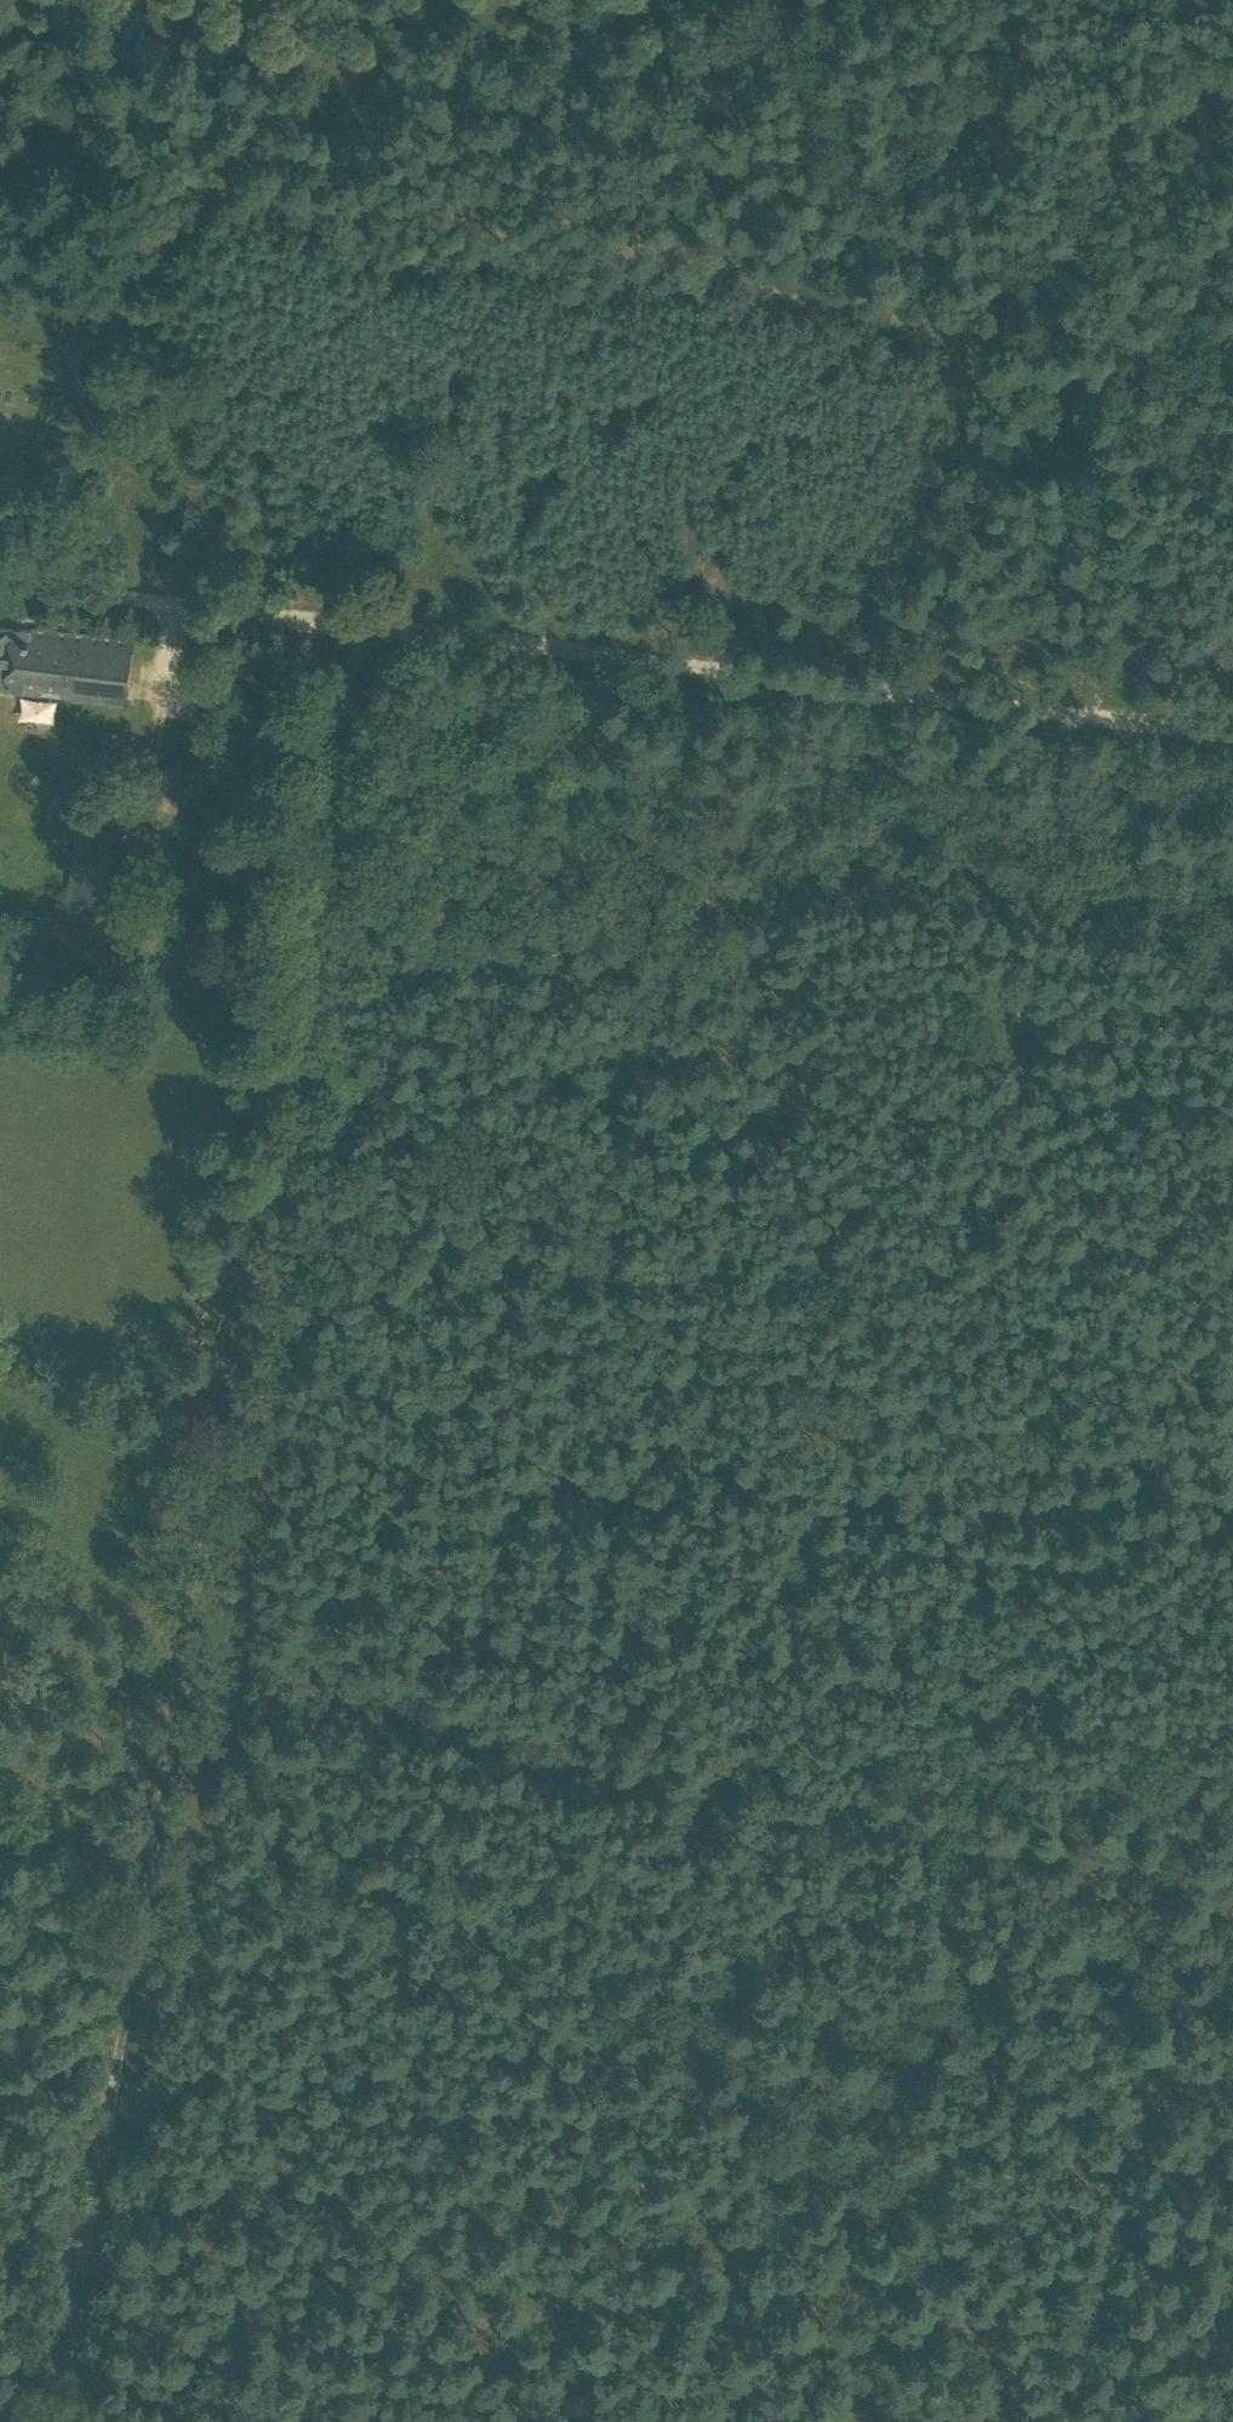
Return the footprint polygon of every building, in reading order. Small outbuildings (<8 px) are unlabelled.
[(120,700),(125,641),(0,628),(0,687),(120,700)] [(34,728),(35,709),(13,708),(12,727),(34,728)]
